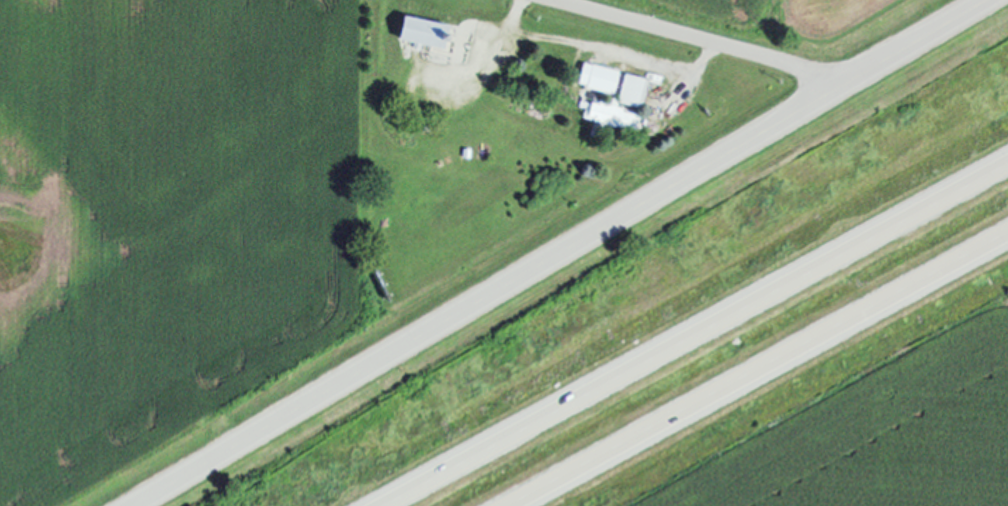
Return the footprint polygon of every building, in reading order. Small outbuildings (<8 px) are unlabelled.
[(455,27),(408,15),(402,38),(450,50),(453,38),(452,38),(455,27)] [(622,70),(584,62),(580,83),(586,92),(581,101),(580,107),(587,108),(585,118),(594,120),(591,136),(602,138),(605,124),(640,131),(643,115),(635,113),(644,107),(649,79),(646,77),(625,73),(619,103),(595,98),(599,91),(616,94),(618,86),(620,83),(622,70)]
